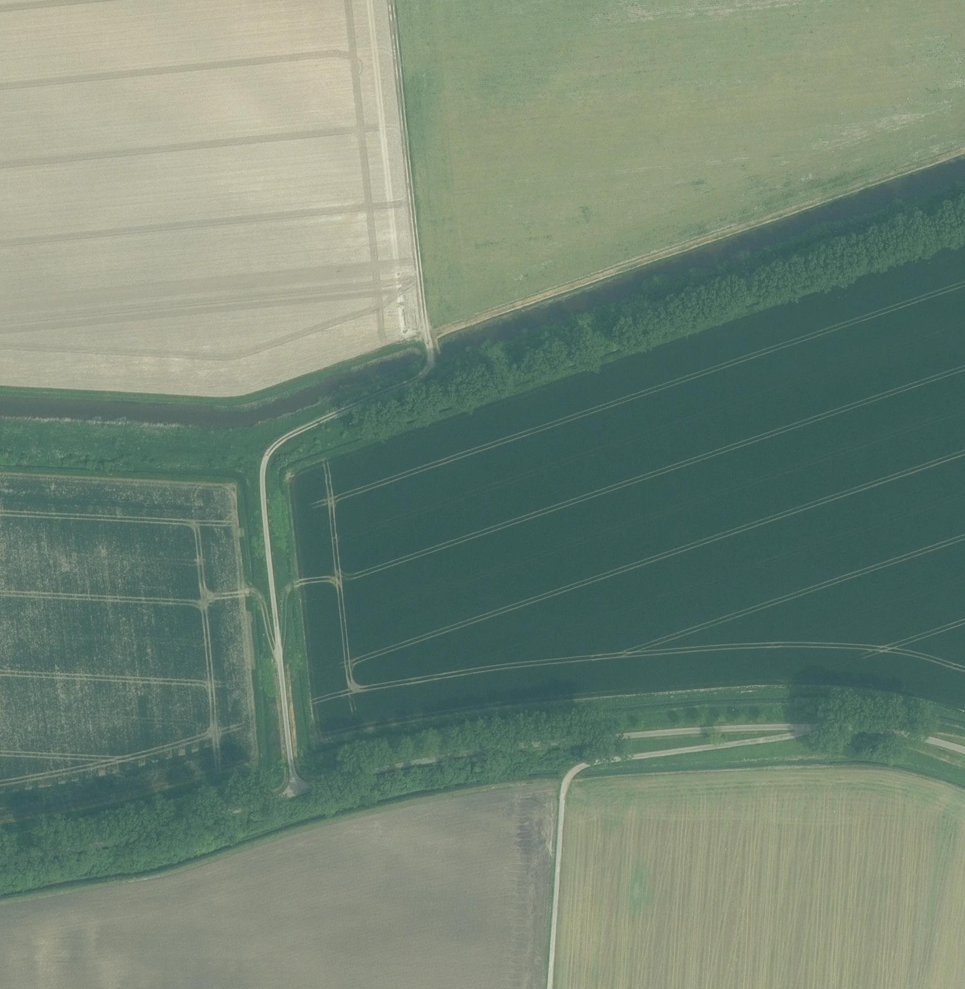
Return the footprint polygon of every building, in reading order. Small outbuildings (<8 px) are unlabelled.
[(83,349),(87,344),(81,340),(77,344),(83,349)] [(619,356),(633,352),(630,342),(616,346),(619,356)]
